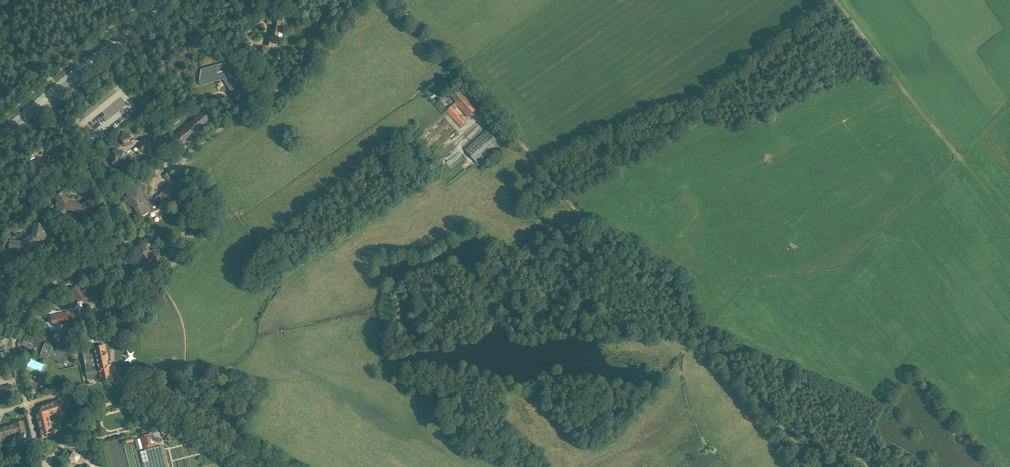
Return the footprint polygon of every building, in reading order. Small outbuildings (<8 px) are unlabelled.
[(275,18),(273,28),(280,29),(282,20),(284,20),(285,17),(280,16),(280,19),(275,18)] [(273,28),(272,36),(267,35),(265,45),(271,46),(273,36),(278,37),(280,29),(273,28)] [(200,79),(197,85),(223,78),(224,78),(227,83),(230,88),(238,101),(241,95),(241,94),(242,92),(245,87),(243,84),(229,63),(201,71),(200,79)] [(459,89),(451,96),(456,101),(455,102),(458,105),(467,97),(465,94),(464,95),(459,89)] [(467,97),(458,105),(468,117),(477,108),(467,97)] [(458,105),(455,102),(446,110),(455,120),(460,115),(454,108),(458,105)] [(202,114),(200,113),(199,112),(196,113),(197,118),(191,123),(189,122),(183,128),(183,130),(178,135),(176,135),(173,138),(173,139),(171,141),(177,148),(189,137),(188,136),(196,129),(197,130),(210,119),(204,112),(202,114)] [(465,150),(478,164),(500,144),(487,130),(465,150)] [(127,134),(126,132),(123,133),(123,135),(121,138),(121,139),(123,141),(124,144),(121,145),(121,146),(117,150),(115,150),(111,153),(110,159),(109,160),(115,166),(118,166),(119,162),(120,161),(127,161),(128,153),(131,150),(131,149),(132,149),(134,151),(135,150),(141,156),(146,151),(148,151),(151,154),(153,151),(153,143),(152,143),(148,139),(142,139),(141,141),(135,141),(135,140),(132,141),(131,138),(130,136),(130,135),(127,134)] [(193,142),(197,143),(198,141),(200,139),(202,139),(202,135),(199,135),(195,139),(193,142)] [(163,176),(169,182),(174,178),(168,171),(163,176)] [(147,189),(147,184),(142,183),(141,184),(140,183),(141,182),(138,180),(135,182),(135,186),(126,192),(129,198),(127,202),(128,203),(136,208),(136,210),(142,216),(149,211),(150,213),(159,210),(161,204),(163,205),(168,201),(170,203),(175,198),(174,197),(180,192),(181,192),(184,189),(181,186),(180,185),(179,186),(174,180),(168,185),(168,186),(160,193),(161,194),(159,195),(156,196),(156,198),(153,199),(153,198),(150,197),(150,198),(149,197),(148,196),(147,195),(146,193),(146,192),(146,190),(146,189),(147,189)] [(58,209),(60,210),(63,209),(64,210),(66,209),(79,213),(80,215),(82,213),(84,216),(86,217),(90,215),(91,211),(91,210),(96,206),(91,199),(81,205),(79,204),(78,203),(72,201),(70,202),(68,201),(62,191),(54,196),(58,201),(56,202),(55,206),(58,209)] [(196,193),(201,200),(204,198),(199,191),(196,193)] [(19,206),(25,212),(29,207),(23,202),(19,206)] [(43,224),(34,222),(32,234),(30,235),(28,235),(23,239),(23,241),(21,242),(10,240),(8,249),(14,250),(14,251),(16,254),(21,255),(23,254),(23,250),(25,251),(26,249),(37,240),(39,241),(39,239),(43,239),(45,238),(45,233),(43,230),(42,230),(43,224)] [(94,233),(99,230),(101,234),(104,233),(100,225),(92,229),(94,233)] [(141,264),(144,267),(156,258),(160,254),(160,250),(158,249),(154,249),(154,248),(150,251),(149,250),(146,252),(145,250),(138,255),(139,256),(133,261),(136,265),(135,265),(137,267),(141,264)] [(46,311),(48,312),(47,314),(48,316),(47,316),(48,322),(44,323),(45,328),(49,327),(50,330),(60,333),(63,324),(79,321),(79,320),(84,319),(83,313),(81,313),(81,309),(83,303),(93,301),(94,299),(101,298),(101,296),(105,293),(103,291),(103,289),(98,282),(93,285),(95,289),(90,292),(88,293),(86,291),(84,293),(77,285),(68,293),(72,297),(73,296),(78,301),(75,308),(57,311),(48,308),(46,311)] [(1,344),(2,352),(0,352),(1,358),(5,357),(6,358),(9,358),(10,357),(10,352),(8,351),(8,344),(8,340),(6,338),(6,335),(0,333),(0,344),(1,344)] [(24,338),(22,344),(31,348),(31,347),(41,351),(38,358),(46,361),(48,357),(59,362),(58,363),(63,365),(65,361),(67,362),(69,358),(66,357),(68,353),(64,351),(63,352),(52,347),(53,343),(46,340),(45,342),(43,341),(43,340),(27,334),(25,339),(24,338)] [(83,353),(86,367),(84,368),(86,375),(87,376),(87,378),(92,380),(94,377),(94,375),(98,374),(99,379),(103,378),(103,379),(105,379),(106,379),(106,378),(107,378),(107,377),(113,376),(110,365),(107,365),(105,358),(107,357),(105,345),(94,348),(96,357),(93,357),(92,356),(90,356),(87,350),(83,353)] [(13,392),(12,390),(12,389),(12,388),(11,387),(12,387),(11,384),(0,388),(0,396),(13,392)] [(41,438),(53,435),(56,430),(51,427),(49,416),(56,414),(57,415),(62,418),(65,413),(61,399),(39,406),(41,411),(40,413),(35,414),(41,438)] [(4,442),(5,436),(16,433),(17,436),(26,434),(23,421),(14,423),(14,424),(0,427),(0,442),(4,442)] [(163,433),(164,435),(165,438),(166,439),(165,440),(170,443),(172,441),(175,440),(178,440),(181,436),(175,433),(169,430),(168,430),(167,428),(161,429),(162,434),(163,433)] [(152,433),(140,436),(141,440),(143,439),(145,445),(142,445),(143,448),(155,445),(154,443),(152,444),(150,436),(152,435),(152,436),(153,436),(152,433)] [(68,458),(75,462),(79,456),(72,451),(68,458)]
